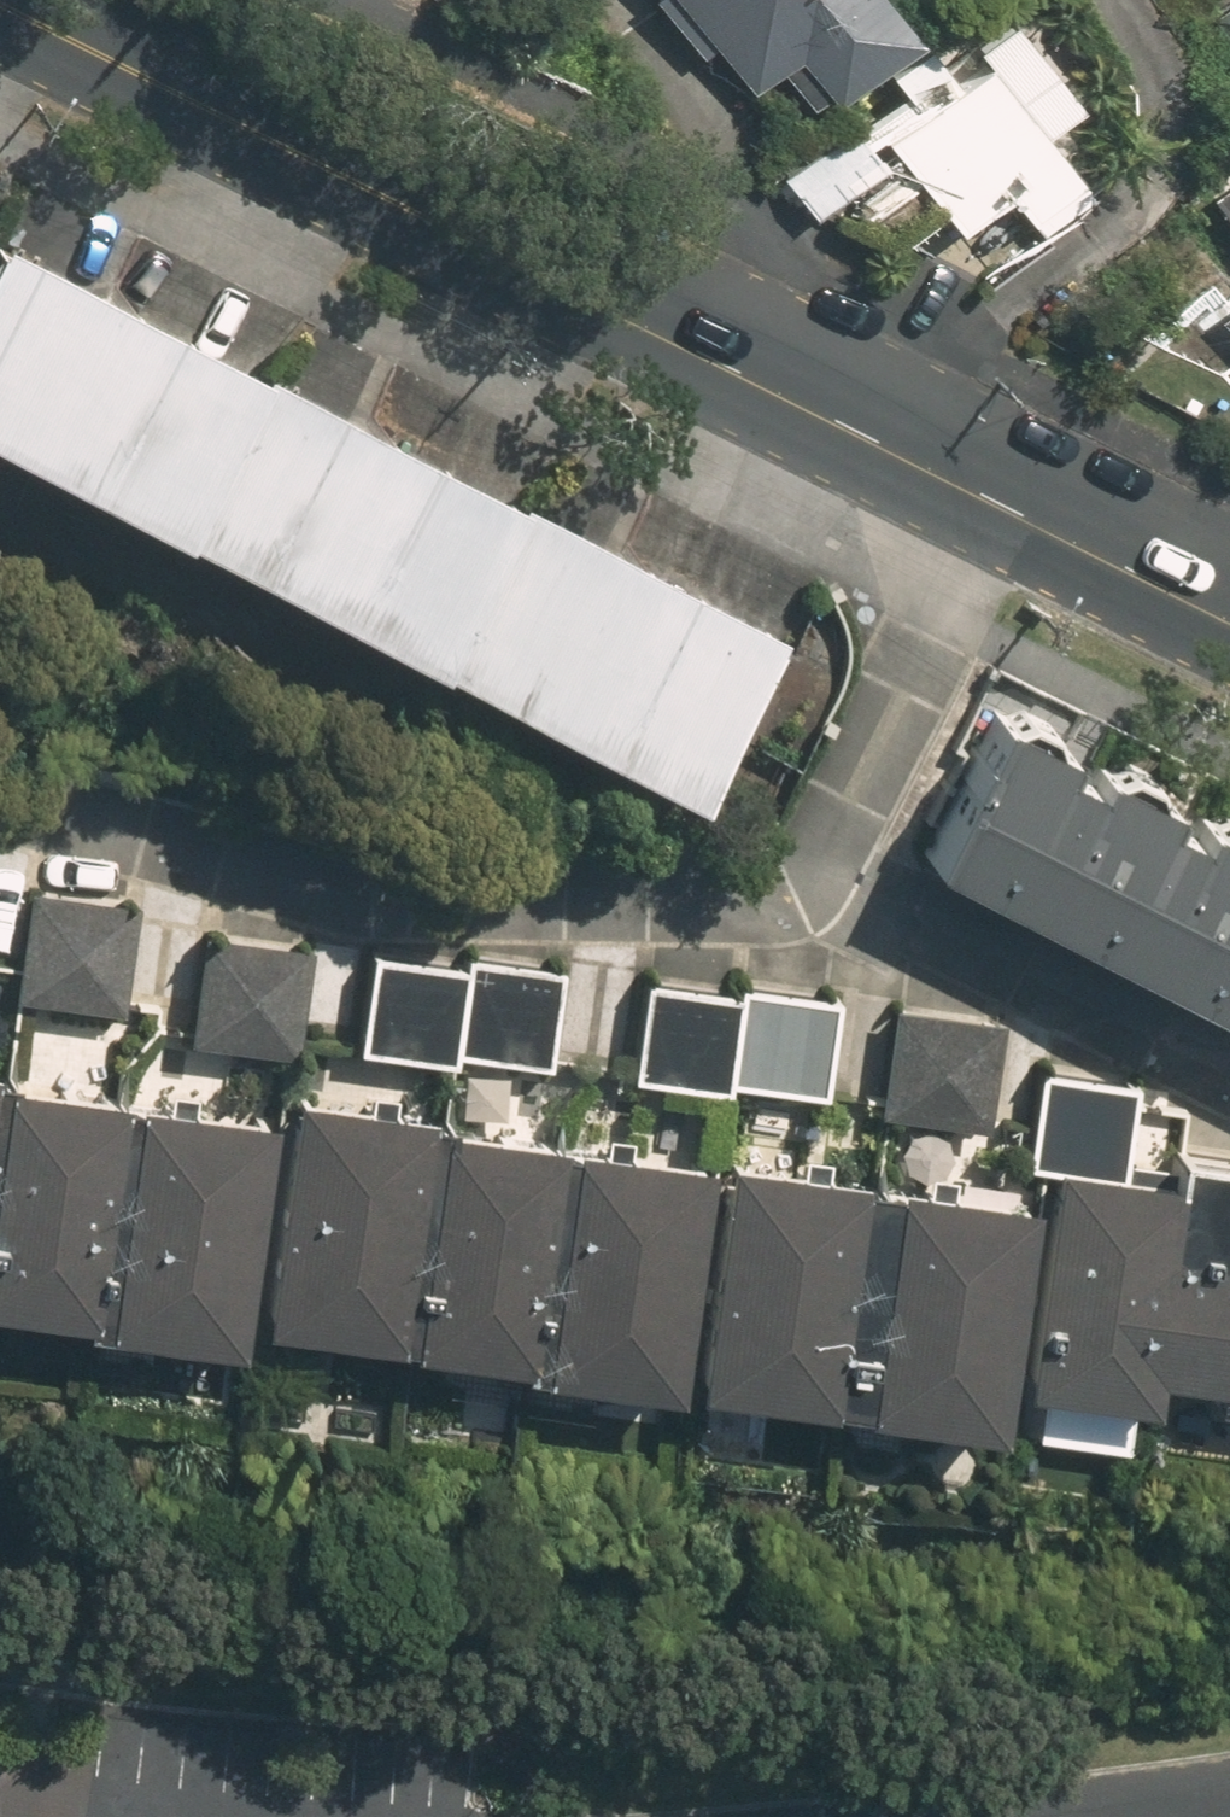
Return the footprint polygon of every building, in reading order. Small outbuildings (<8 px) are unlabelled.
[(935,0),(676,0),(771,126),(936,1),(935,0)] [(1213,19),(1229,41),(1229,6),(1213,19)] [(1030,224),(1099,163),(1021,74),(1047,52),(1013,14),(960,61),(934,32),(892,69),(920,101),(877,139),(957,230),(1001,191),(1030,224)] [(1211,198),(1229,222),(1229,183),(1211,198)] [(3,233),(0,239),(0,402),(68,266),(3,233)] [(127,296),(68,266),(0,402),(0,436),(44,458),(127,296)] [(106,490),(187,326),(127,296),(44,458),(106,490)] [(1220,309),(1229,321),(1229,301),(1220,309)] [(166,520),(247,357),(187,326),(106,490),(120,497),(166,520)] [(310,389),(247,357),(166,520),(229,552),(310,389)] [(281,579),(363,415),(310,389),(229,552),(281,579)] [(345,611),(426,448),(363,415),(281,579),(345,611)] [(400,639),(483,476),(426,448),(345,611),(400,639)] [(462,670),(546,508),(483,476),(400,639),(462,670)] [(529,704),(613,542),(546,508),(462,670),(529,704)] [(581,731),(665,569),(613,542),(529,704),(581,731)] [(641,761),(724,599),(665,569),(581,731),(641,761)] [(691,786),(774,624),(724,599),(641,761),(691,786)] [(1002,709),(927,854),(1029,907),(1093,781),(1062,765),(1072,745),(1002,709)] [(1178,797),(1104,760),(1093,781),(1029,907),(1141,964),(1206,838),(1167,818),(1178,797)] [(1215,819),(1206,838),(1141,964),(1229,1009),(1229,827),(1215,819)] [(134,900),(27,887),(14,994),(121,1007),(134,900)] [(308,946),(203,929),(185,1042),(290,1059),(308,946)] [(470,948),(468,964),(455,1048),(547,1061),(561,961),(470,948)] [(468,964),(371,949),(355,1051),(452,1066),(455,1048),(468,964)] [(741,992),(647,978),(632,1076),(726,1090),(728,1076),(741,992)] [(743,978),(741,992),(728,1076),(825,1091),(841,993),(743,978)] [(997,1016),(893,1002),(879,1111),(983,1125),(997,1016)] [(1138,1079),(1043,1065),(1027,1166),(1054,1170),(1056,1159),(1124,1170),(1138,1079)] [(88,1321),(121,1093),(2,1076),(0,1091),(0,1308),(88,1321)] [(258,1319),(394,1339),(427,1111),(291,1091),(258,1319)] [(103,1327),(235,1346),(270,1111),(137,1092),(103,1327)] [(405,1345),(530,1363),(563,1137),(438,1118),(405,1345)] [(542,1371),(671,1389),(704,1161),(575,1142),(542,1371)] [(1172,1176),(1183,1178),(1175,1242),(1229,1250),(1229,1156),(1176,1149),(1172,1176)] [(696,1386),(828,1406),(861,1174),(729,1155),(696,1386)] [(1054,1170),(1023,1381),(1152,1400),(1156,1371),(1175,1242),(1183,1178),(1172,1176),(1124,1170),(1056,1159),(1054,1170)] [(995,1433),(1030,1197),(897,1178),(862,1414),(995,1433)] [(1175,1242),(1156,1371),(1229,1382),(1229,1250),(1175,1242)]
